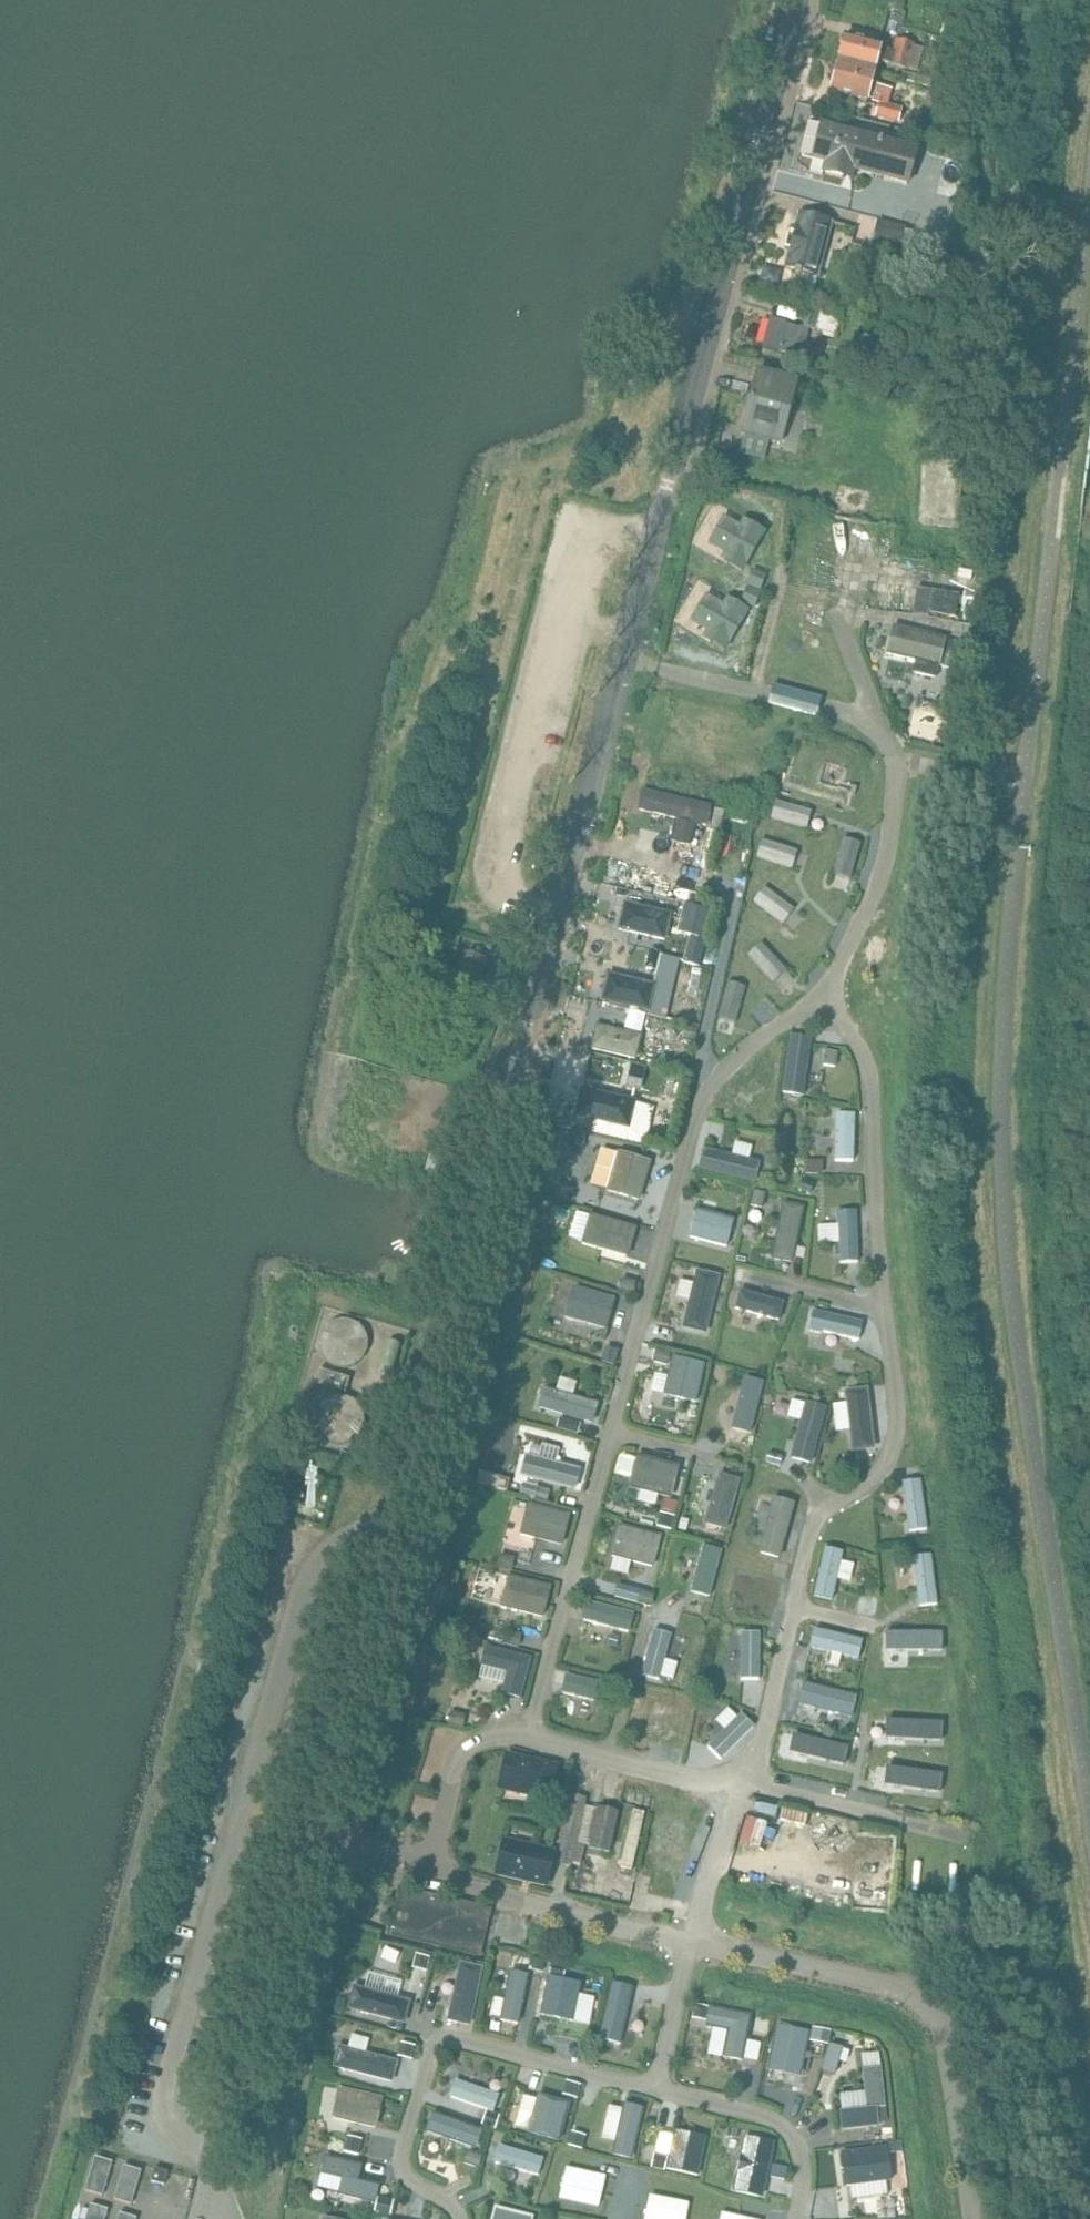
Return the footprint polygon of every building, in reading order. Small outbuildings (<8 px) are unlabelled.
[(887,9),(900,12),(903,0),(889,0),(887,9)] [(837,65),(874,75),(878,60),(916,70),(923,48),(896,41),(893,53),(881,50),(882,46),(845,36),(837,65)] [(837,65),(831,92),(878,104),(875,115),(876,116),(898,121),(901,109),(886,106),(890,90),(871,84),(874,75),(837,65)] [(901,79),(930,86),(931,80),(916,76),(917,74),(903,70),(901,79)] [(813,160),(812,161),(824,164),(822,174),(853,183),(856,173),(908,186),(917,151),(822,126),(821,128),(823,128),(814,160),(813,160)] [(898,198),(892,220),(911,225),(917,203),(898,198)] [(831,224),(798,215),(784,268),(794,271),(794,273),(800,275),(801,273),(817,277),(831,224)] [(877,225),(870,252),(898,260),(905,232),(877,225)] [(834,339),(841,316),(808,307),(803,326),(799,328),(786,325),(786,323),(770,319),(762,349),(777,353),(778,350),(792,354),(794,345),(805,347),(810,328),(823,332),(822,336),(834,339)] [(639,373),(627,371),(625,378),(637,381),(639,373)] [(781,443),(797,382),(757,372),(742,433),(781,443)] [(709,544),(725,553),(721,560),(742,572),(764,533),(742,521),(739,526),(724,518),(709,544)] [(752,572),(749,588),(763,592),(767,576),(752,572)] [(747,590),(744,605),(757,608),(760,593),(747,590)] [(932,592),(929,615),(955,618),(958,596),(932,592)] [(724,651),(748,612),(726,599),(723,605),(707,595),(691,621),(707,631),(703,638),(724,651)] [(960,644),(894,628),(888,654),(915,661),(912,673),(936,678),(939,666),(957,670),(960,657),(957,657),(960,644)] [(643,792),(638,812),(675,820),(670,843),(690,847),(694,825),(706,827),(710,808),(643,792)] [(775,803),(771,820),(807,829),(811,813),(775,803)] [(843,839),(833,875),(850,880),(861,844),(843,839)] [(762,841),(756,858),(792,869),(798,852),(762,841)] [(764,889),(753,903),(783,925),(794,911),(764,889)] [(617,931),(665,942),(672,915),(623,903),(617,931)] [(685,903),(677,934),(689,937),(682,964),(699,968),(715,907),(701,904),(700,907),(685,903)] [(760,944),(748,956),(773,983),(786,972),(760,944)] [(650,951),(646,970),(657,972),(661,957),(661,954),(650,951)] [(653,986),(609,975),(603,1002),(647,1013),(653,986)] [(728,984),(718,1019),(735,1024),(744,988),(728,984)] [(640,1037),(597,1027),(592,1050),(635,1059),(640,1037)] [(686,1027),(682,1041),(693,1044),(697,1030),(686,1027)] [(803,1097),(811,1040),(790,1037),(782,1094),(803,1097)] [(825,1052),(823,1066),(835,1068),(837,1054),(825,1052)] [(646,1068),(632,1065),(626,1088),(640,1091),(646,1068)] [(576,1118),(629,1130),(635,1102),(583,1090),(576,1118)] [(854,1116),(836,1115),(835,1161),(853,1162),(854,1116)] [(749,1160),(748,1162),(705,1151),(700,1170),(754,1184),(759,1165),(758,1163),(749,1160)] [(607,1192),(638,1201),(649,1164),(619,1155),(607,1192)] [(806,1161),(805,1174),(821,1174),(821,1162),(806,1161)] [(753,1193),(751,1206),(762,1209),(765,1195),(753,1193)] [(783,1205),(772,1259),(792,1263),(803,1208),(783,1205)] [(696,1211),(689,1239),(727,1248),(734,1220),(696,1211)] [(836,1215),(836,1223),(838,1223),(840,1263),(857,1262),(855,1214),(848,1214),(846,1212),(838,1213),(836,1215)] [(627,1258),(635,1230),(592,1217),(588,1230),(586,1230),(581,1244),(627,1258)] [(705,1273),(698,1271),(696,1273),(694,1280),(696,1283),(685,1328),(704,1332),(717,1278),(706,1276),(705,1273)] [(622,1280),(619,1292),(632,1295),(635,1283),(622,1280)] [(567,1309),(565,1318),(605,1330),(614,1301),(574,1289),(568,1310),(567,1309)] [(783,1304),(740,1292),(735,1309),(779,1321),(783,1304)] [(863,1323),(815,1312),(814,1320),(811,1321),(809,1329),(811,1332),(821,1334),(821,1332),(859,1340),(863,1323)] [(368,1342),(368,1340),(368,1338),(367,1336),(366,1334),(365,1332),(364,1330),(363,1329),(360,1326),(357,1323),(353,1321),(349,1320),(347,1320),(344,1320),(342,1320),(338,1320),(334,1322),(330,1324),(329,1325),(327,1327),(324,1330),(323,1332),(322,1333),(321,1335),(321,1337),(320,1340),(320,1342),(320,1344),(320,1346),(320,1348),(320,1350),(321,1352),(322,1354),(323,1356),(324,1358),(325,1360),(326,1361),(328,1363),(331,1365),(335,1367),(337,1368),(342,1368),(346,1368),(350,1368),(352,1367),(354,1366),(356,1365),(359,1363),(362,1360),(364,1358),(366,1355),(367,1353),(367,1351),(368,1349),(368,1347),(368,1345),(368,1342)] [(302,1328),(290,1326),(286,1341),(298,1344),(302,1328)] [(607,1349),(602,1363),(613,1366),(617,1352),(607,1349)] [(657,1351),(654,1363),(667,1367),(670,1354),(657,1351)] [(695,1404),(704,1366),(673,1358),(664,1396),(695,1404)] [(350,1378),(320,1369),(316,1384),(346,1393),(350,1378)] [(764,1383),(744,1378),(731,1430),(751,1435),(764,1383)] [(544,1389),(538,1409),(593,1425),(598,1406),(554,1393),(554,1391),(544,1389)] [(856,1390),(845,1391),(852,1453),(873,1451),(866,1390),(856,1392),(856,1390)] [(827,1408),(805,1403),(790,1459),(811,1465),(827,1408)] [(782,1457),(768,1453),(765,1463),(780,1467),(782,1457)] [(558,1466),(558,1465),(537,1459),(526,1456),(520,1477),(575,1491),(579,1474),(580,1472),(558,1466)] [(854,1456),(843,1457),(845,1470),(856,1469),(854,1456)] [(679,1469),(636,1458),(628,1489),(671,1499),(679,1469)] [(480,1473),(477,1483),(507,1492),(510,1481),(480,1473)] [(729,1479),(730,1478),(719,1475),(704,1526),(724,1532),(739,1482),(729,1479)] [(902,1483),(909,1532),(927,1530),(920,1481),(902,1483)] [(539,1489),(536,1501),(547,1504),(550,1492),(539,1489)] [(794,1507),(787,1505),(788,1504),(779,1502),(778,1504),(772,1502),(758,1554),(779,1560),(794,1507)] [(527,1506),(519,1535),(562,1547),(570,1518),(527,1506)] [(660,1516),(657,1528),(671,1531),(674,1519),(660,1516)] [(681,1520),(679,1530),(686,1532),(688,1521),(681,1520)] [(620,1527),(612,1558),(652,1568),(660,1537),(620,1527)] [(721,1553),(703,1548),(691,1593),(709,1597),(721,1553)] [(814,1597),(832,1601),(843,1553),(825,1548),(814,1597)] [(500,1556),(497,1568),(511,1572),(514,1560),(500,1556)] [(930,1556),(912,1558),(919,1607),(937,1605),(930,1556)] [(550,1589),(510,1579),(503,1608),(542,1619),(550,1589)] [(640,1592),(637,1603),(651,1607),(654,1596),(640,1592)] [(628,1633),(633,1615),(589,1603),(584,1621),(628,1633)] [(659,1680),(671,1635),(654,1631),(642,1676),(659,1680)] [(859,1659),(863,1642),(815,1631),(811,1649),(859,1659)] [(507,1633),(504,1645),(518,1648),(521,1637),(507,1633)] [(942,1633),(886,1635),(886,1652),(943,1651),(942,1633)] [(760,1634),(742,1634),(741,1679),(759,1679),(760,1634)] [(530,1660),(487,1649),(482,1667),(507,1673),(501,1694),(520,1699),(530,1660)] [(567,1676),(562,1694),(607,1705),(611,1687),(567,1676)] [(799,1705),(851,1717),(856,1697),(804,1685),(799,1705)] [(451,1714),(449,1726),(462,1729),(465,1717),(451,1714)] [(753,1727),(740,1715),(708,1748),(721,1760),(753,1727)] [(887,1721),(886,1740),(942,1741),(942,1723),(887,1721)] [(794,1736),(790,1753),(844,1766),(848,1748),(794,1736)] [(547,1800),(555,1767),(507,1756),(500,1788),(547,1800)] [(887,1769),(885,1786),(940,1793),(942,1776),(887,1769)] [(586,1798),(572,1795),(565,1793),(561,1813),(568,1815),(558,1865),(571,1868),(572,1864),(581,1866),(586,1845),(577,1843),(586,1798)] [(607,1854),(617,1814),(596,1809),(587,1850),(607,1854)] [(546,1884),(553,1852),(553,1851),(505,1841),(498,1874),(546,1884)] [(479,1955),(490,1908),(400,1888),(389,1934),(479,1955)] [(417,1956),(413,1970),(427,1973),(430,1959),(417,1956)] [(531,1960),(529,1971),(542,1973),(544,1963),(531,1960)] [(551,1964),(549,1975),(562,1978),(564,1967),(551,1964)] [(482,1970),(461,1966),(451,2013),(449,2012),(447,2021),(469,2026),(482,1970)] [(510,1973),(500,2022),(518,2025),(528,1976),(510,1973)] [(541,2016),(573,2023),(580,1985),(548,1978),(541,2016)] [(619,2044),(632,1989),(613,1984),(600,2040),(619,2044)] [(408,2003),(364,1991),(363,1988),(356,1986),(352,1988),(350,1995),(353,1995),(349,2008),(403,2023),(408,2003)] [(695,2006),(693,2017),(706,2019),(708,2008),(695,2006)] [(742,2062),(750,2016),(710,2009),(707,2026),(729,2030),(724,2059),(742,2062)] [(756,2018),(753,2033),(767,2035),(769,2020),(756,2018)] [(809,2033),(777,2027),(768,2071),(800,2077),(809,2033)] [(815,2029),(813,2041),(826,2043),(828,2031),(815,2029)] [(401,2044),(398,2057),(412,2060),(415,2048),(401,2044)] [(396,2063),(349,2051),(348,2049),(341,2047),(338,2048),(337,2050),(336,2055),(338,2056),(335,2067),(391,2081),(396,2063)] [(826,2058),(822,2071),(834,2075),(838,2061),(826,2058)] [(879,2127),(877,2108),(885,2108),(881,2068),(863,2070),(862,2070),(867,2110),(840,2113),(842,2131),(879,2127)] [(499,2096),(456,2082),(451,2097),(494,2111),(499,2096)] [(567,2083),(564,2095),(577,2099),(580,2086),(567,2083)] [(381,2100),(340,2090),(333,2118),(375,2128),(381,2100)] [(570,2105),(539,2096),(528,2133),(559,2142),(570,2105)] [(613,2156),(631,2160),(642,2111),(624,2107),(613,2156)] [(487,2112),(483,2126),(495,2130),(499,2116),(487,2112)] [(481,2131),(434,2115),(428,2132),(475,2148),(481,2131)] [(706,2139),(675,2132),(667,2169),(699,2176),(706,2139)] [(572,2135),(569,2146),(582,2149),(584,2139),(572,2135)] [(348,2139),(345,2152),(358,2155),(361,2142),(348,2139)] [(759,2145),(749,2143),(738,2193),(763,2199),(774,2145),(760,2142),(759,2145)] [(539,2176),(543,2160),(500,2148),(496,2164),(539,2176)] [(886,2148),(842,2154),(846,2186),(891,2180),(886,2148)] [(469,2153),(465,2163),(478,2168),(481,2157),(469,2153)] [(655,2155),(652,2168),(664,2171),(667,2158),(655,2155)] [(902,2156),(895,2157),(896,2166),(903,2165),(902,2156)] [(103,2197),(113,2162),(95,2157),(85,2192),(103,2197)] [(378,2187),(357,2182),(361,2167),(326,2158),(322,2174),(342,2179),(338,2195),(374,2204),(378,2187)] [(773,2165),(770,2178),(784,2181),(787,2168),(773,2165)] [(123,2166),(113,2200),(131,2206),(141,2171),(123,2166)] [(164,2185),(168,2173),(155,2169),(151,2182),(164,2185)] [(565,2169),(558,2201),(598,2209),(605,2178),(565,2169)] [(645,2218),(686,2218),(689,2206),(649,2198),(645,2218)] [(380,2199),(377,2212),(390,2215),(393,2202),(380,2199)] [(86,2218),(106,2218),(109,2209),(90,2204),(86,2218)] [(533,2218),(496,2209),(493,2218),(533,2218)]
